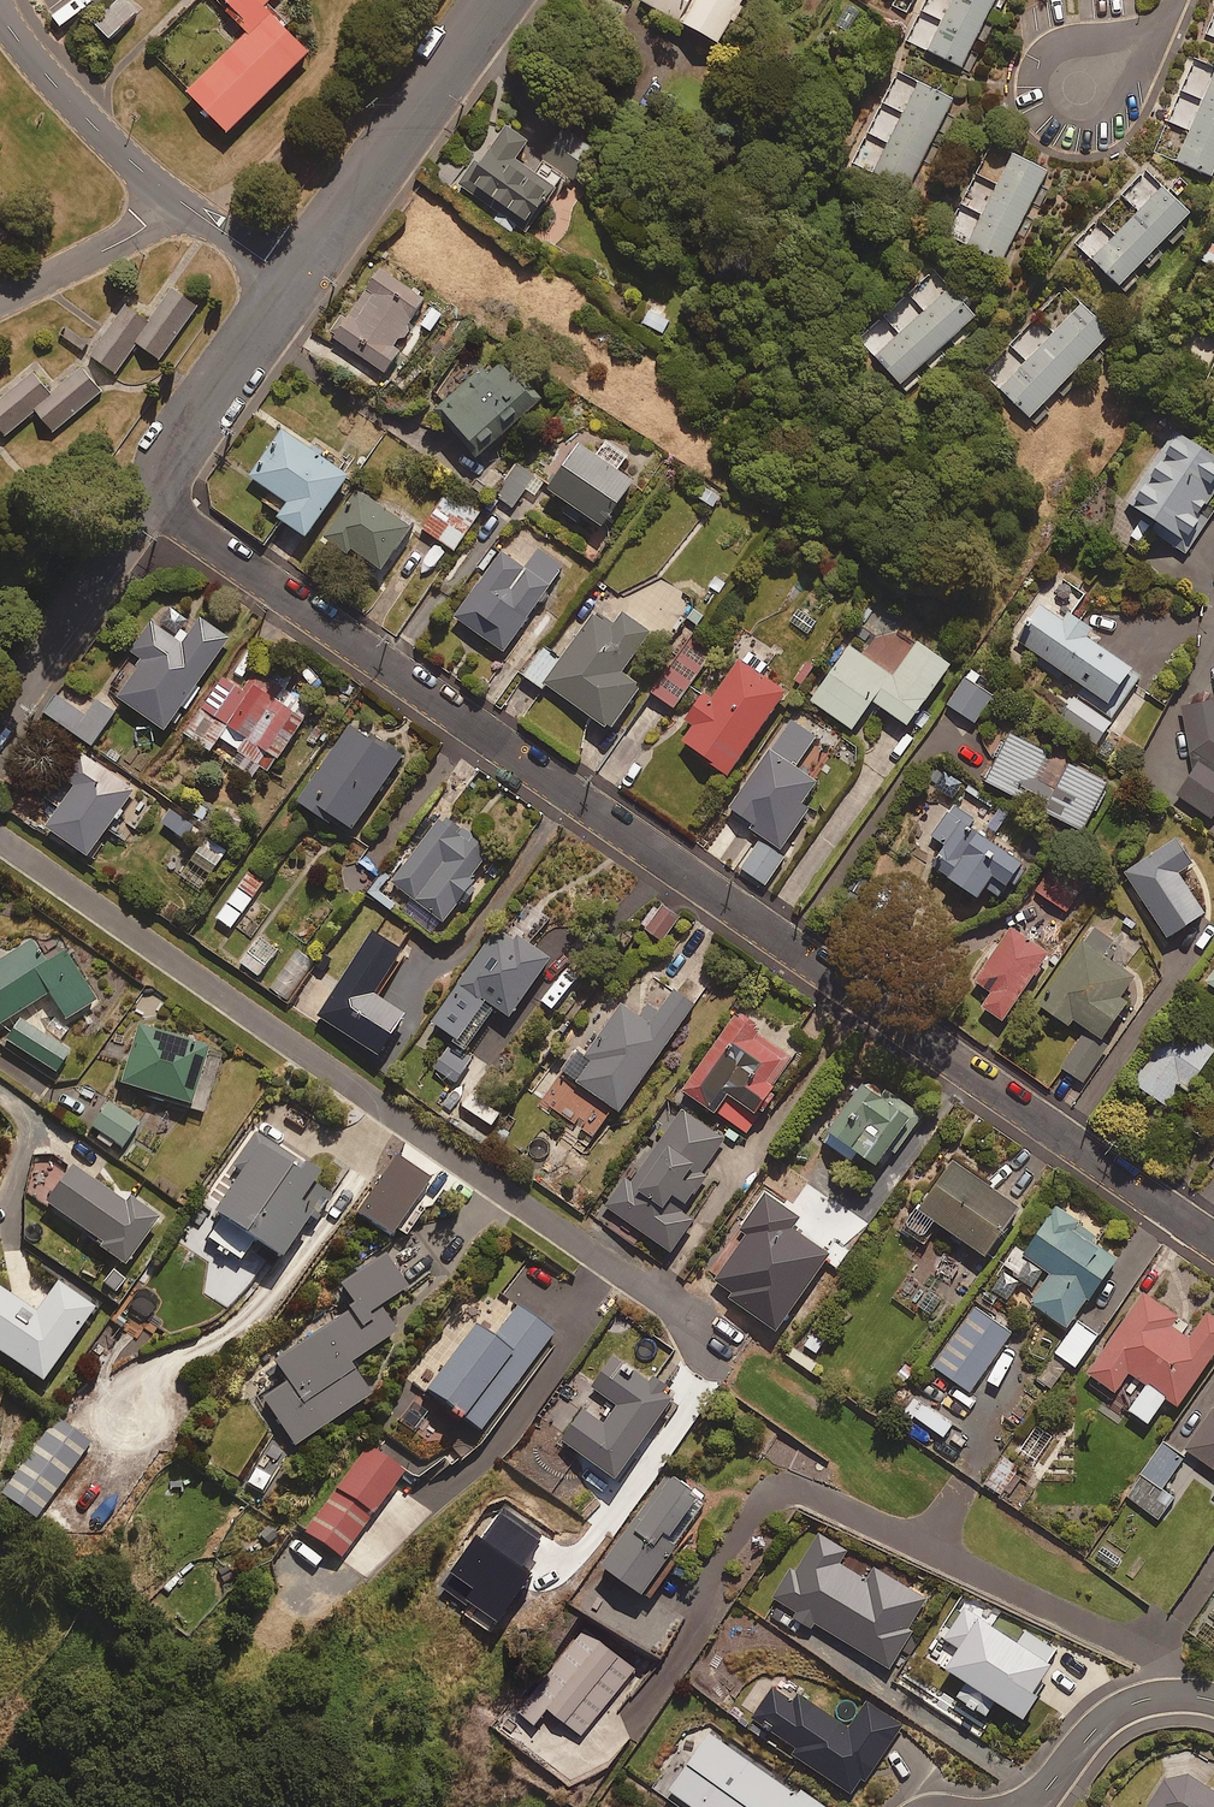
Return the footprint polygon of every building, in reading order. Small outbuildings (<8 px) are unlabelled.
[(94,22),(109,38),(136,12),(124,0),(117,0),(94,22)] [(232,131),(320,45),(277,2),(278,0),(233,0),(255,22),(188,87),(232,131)] [(641,5),(719,53),(751,0),(644,0),(641,5)] [(930,55),(966,73),(1004,0),(958,0),(930,55)] [(1178,165),(1213,181),(1213,180),(1213,82),(1178,165)] [(954,106),(919,87),(873,173),(908,192),(954,106)] [(542,158),(534,167),(515,152),(527,137),(505,120),(458,180),(488,204),(485,208),(513,230),(559,171),(542,158)] [(1047,178),(1014,161),(970,247),(1003,264),(1047,178)] [(1192,220),(1164,192),(1092,265),(1121,293),(1192,220)] [(0,259),(0,283),(11,266),(0,259)] [(443,308),(378,263),(330,332),(403,383),(423,353),(400,337),(413,318),(429,328),(443,308)] [(127,303),(90,355),(114,372),(135,343),(159,360),(198,306),(171,286),(148,318),(127,303)] [(978,324),(952,294),(876,361),(901,391),(978,324)] [(1113,340),(1082,310),(1001,393),(1032,424),(1113,340)] [(539,395),(495,349),(434,407),(477,453),(539,395)] [(0,398),(0,432),(4,437),(35,411),(53,431),(102,390),(82,367),(49,394),(31,372),(0,398)] [(1177,424),(1126,498),(1156,518),(1149,528),(1185,552),(1213,509),(1213,490),(1213,449),(1177,424)] [(346,470),(280,426),(249,471),(286,496),(276,511),(305,530),(346,470)] [(576,518),(583,508),(603,522),(634,478),(618,467),(627,454),(606,439),(597,453),(576,438),(546,482),(568,497),(561,508),(576,518)] [(543,481),(516,463),(494,494),(512,506),(525,487),(534,494),(543,481)] [(412,524),(356,485),(323,532),(344,547),(348,541),(382,565),(412,524)] [(478,511),(446,489),(421,525),(453,547),(478,511)] [(563,561),(538,544),(523,565),(499,548),(453,613),(503,647),(563,561)] [(1086,589),(1058,568),(1011,633),(1047,659),(1041,667),(1059,679),(1045,698),(1098,736),(1144,672),(1085,630),(1091,622),(1072,609),(1086,589)] [(652,631),(621,609),(612,622),(593,609),(559,657),(542,645),(523,672),(540,684),(544,680),(611,727),(642,683),(620,668),(634,648),(638,651),(652,631)] [(227,633),(196,612),(174,644),(147,625),(131,648),(140,655),(115,691),(163,724),(227,633)] [(914,640),(885,620),(863,651),(849,641),(810,696),(850,725),(871,695),(906,720),(949,659),(917,636),(914,640)] [(711,653),(692,639),(652,690),(672,705),(711,653)] [(785,689),(738,656),(716,686),(709,681),(684,716),(692,722),(682,736),(727,769),(785,689)] [(309,703),(255,666),(242,686),(222,673),(184,729),(208,746),(218,732),(240,747),(232,760),(250,772),(258,760),(266,766),(309,703)] [(992,693),(966,674),(948,701),(974,719),(992,693)] [(113,709),(94,696),(85,709),(71,699),(80,686),(66,676),(43,709),(91,742),(113,709)] [(1198,699),(1199,708),(1190,710),(1203,768),(1183,795),(1213,818),(1213,699),(1198,699)] [(400,751),(351,717),(297,795),(347,829),(400,751)] [(815,734),(790,717),(728,805),(780,843),(808,803),(800,798),(815,777),(794,763),(815,734)] [(1107,779),(1008,726),(983,772),(1082,826),(1107,779)] [(132,783),(83,750),(63,780),(68,783),(43,820),(86,850),(132,783)] [(1021,855),(949,807),(930,834),(942,842),(930,860),(976,892),(983,882),(996,892),(1021,855)] [(443,809),(389,877),(440,918),(494,849),(443,809)] [(1191,859),(1174,833),(1122,867),(1167,933),(1204,908),(1177,868),(1191,859)] [(784,854),(759,838),(740,866),(765,882),(784,854)] [(262,880),(247,869),(215,914),(230,925),(262,880)] [(1079,891),(1052,873),(1040,892),(1066,910),(1079,891)] [(678,913),(659,900),(642,925),(661,938),(678,913)] [(409,930),(391,919),(381,935),(370,928),(317,1012),(373,1047),(400,1005),(373,988),(409,930)] [(1047,948),(1010,923),(974,978),(974,999),(1001,1017),(1047,948)] [(551,954),(511,926),(494,928),(431,1017),(466,1041),(494,1001),(509,1012),(551,954)] [(1103,949),(1110,939),(1091,926),(1038,1001),(1067,1022),(1072,1014),(1100,1034),(1127,998),(1120,993),(1132,976),(1123,969),(1126,965),(1103,949)] [(277,949),(259,934),(239,959),(258,973),(277,949)] [(45,991),(62,1020),(92,1002),(61,950),(39,964),(25,942),(0,957),(0,1019),(45,991)] [(1206,979),(1213,984),(1213,967),(1206,979)] [(696,1001),(674,984),(655,1009),(646,1002),(637,1014),(620,1001),(597,1033),(592,1029),(561,1070),(566,1074),(546,1101),(591,1135),(613,1104),(617,1107),(696,1001)] [(796,1047),(737,1006),(681,1085),(745,1130),(776,1085),(782,1090),(800,1066),(788,1058),(796,1047)] [(14,1015),(0,1038),(0,1041),(53,1074),(69,1049),(14,1015)] [(1174,1017),(1131,1076),(1166,1102),(1182,1080),(1186,1083),(1213,1045),(1174,1017)] [(221,1052),(136,1022),(116,1079),(201,1109),(221,1052)] [(1107,1043),(1085,1029),(1061,1065),(1083,1079),(1107,1043)] [(470,1058),(450,1042),(433,1064),(453,1080),(470,1058)] [(923,1112),(866,1069),(818,1134),(850,1158),(857,1148),(876,1162),(888,1145),(895,1150),(923,1112)] [(499,1110),(470,1090),(461,1102),(491,1122),(499,1110)] [(137,1123),(99,1099),(84,1122),(123,1146),(137,1123)] [(690,1254),(710,1227),(676,1203),(724,1137),(681,1106),(609,1205),(669,1248),(673,1242),(690,1254)] [(204,1205),(214,1211),(200,1232),(238,1258),(252,1237),(278,1254),(306,1212),(312,1216),(329,1192),(306,1176),(311,1168),(254,1130),(204,1205)] [(1021,1199),(951,1151),(900,1224),(921,1238),(936,1217),(986,1251),(1021,1199)] [(122,1201),(67,1163),(42,1200),(95,1237),(92,1242),(122,1263),(155,1215),(126,1195),(122,1201)] [(392,1197),(383,1188),(363,1208),(372,1217),(392,1197)] [(1072,1215),(1055,1203),(1024,1245),(1020,1242),(1003,1264),(1036,1290),(1031,1297),(1066,1324),(1116,1257),(1068,1221),(1072,1215)] [(404,1285),(382,1251),(337,1282),(352,1304),(272,1358),(286,1378),(252,1402),(265,1421),(269,1418),(288,1446),(367,1391),(346,1361),(394,1328),(377,1303),(404,1285)] [(0,1288),(0,1352),(38,1378),(90,1305),(54,1279),(32,1310),(0,1288)] [(1142,1288),(1086,1369),(1114,1388),(1128,1367),(1146,1379),(1128,1406),(1147,1419),(1164,1393),(1177,1401),(1213,1347),(1213,1314),(1203,1306),(1185,1332),(1169,1320),(1175,1311),(1142,1288)] [(551,1331),(514,1302),(489,1334),(466,1316),(416,1381),(476,1428),(551,1331)] [(1012,1330),(977,1305),(934,1365),(969,1389),(1012,1330)] [(1098,1331),(1078,1317),(1055,1349),(1075,1363),(1098,1331)] [(637,1370),(621,1359),(599,1389),(616,1401),(601,1421),(581,1406),(561,1434),(614,1472),(674,1388),(651,1371),(637,1370)] [(951,1423),(914,1397),(906,1408),(943,1435),(951,1423)] [(1208,1399),(1178,1440),(1213,1466),(1213,1403),(1208,1399)] [(53,1415),(0,1485),(0,1492),(32,1516),(88,1442),(53,1415)] [(1054,1433),(1037,1422),(1019,1450),(1036,1461),(1054,1433)] [(401,1467),(365,1441),(302,1528),(338,1554),(401,1467)] [(1183,1455),(1162,1441),(1125,1495),(1159,1517),(1173,1495),(1161,1487),(1183,1455)] [(1018,1466),(1004,1456),(985,1481),(1000,1492),(1018,1466)] [(697,1490),(670,1469),(601,1558),(648,1595),(674,1561),(664,1553),(699,1509),(689,1501),(697,1490)] [(846,1549),(816,1531),(776,1597),(889,1664),(900,1647),(910,1653),(921,1634),(907,1626),(925,1596),(874,1565),(866,1579),(838,1562),(846,1549)] [(959,1600),(943,1632),(956,1638),(943,1664),(966,1675),(956,1696),(987,1711),(994,1696),(1024,1710),(1057,1643),(1015,1623),(1011,1631),(981,1616),(983,1612),(959,1600)] [(634,1671),(600,1640),(544,1701),(579,1732),(634,1671)] [(793,1701),(773,1687),(751,1715),(852,1792),(901,1728),(865,1701),(845,1728),(799,1693),(793,1701)] [(708,1730),(689,1759),(678,1752),(659,1781),(698,1806),(825,1806),(708,1730)] [(1183,1768),(1175,1780),(1167,1776),(1147,1806),(1213,1806),(1213,1787),(1183,1768)]
